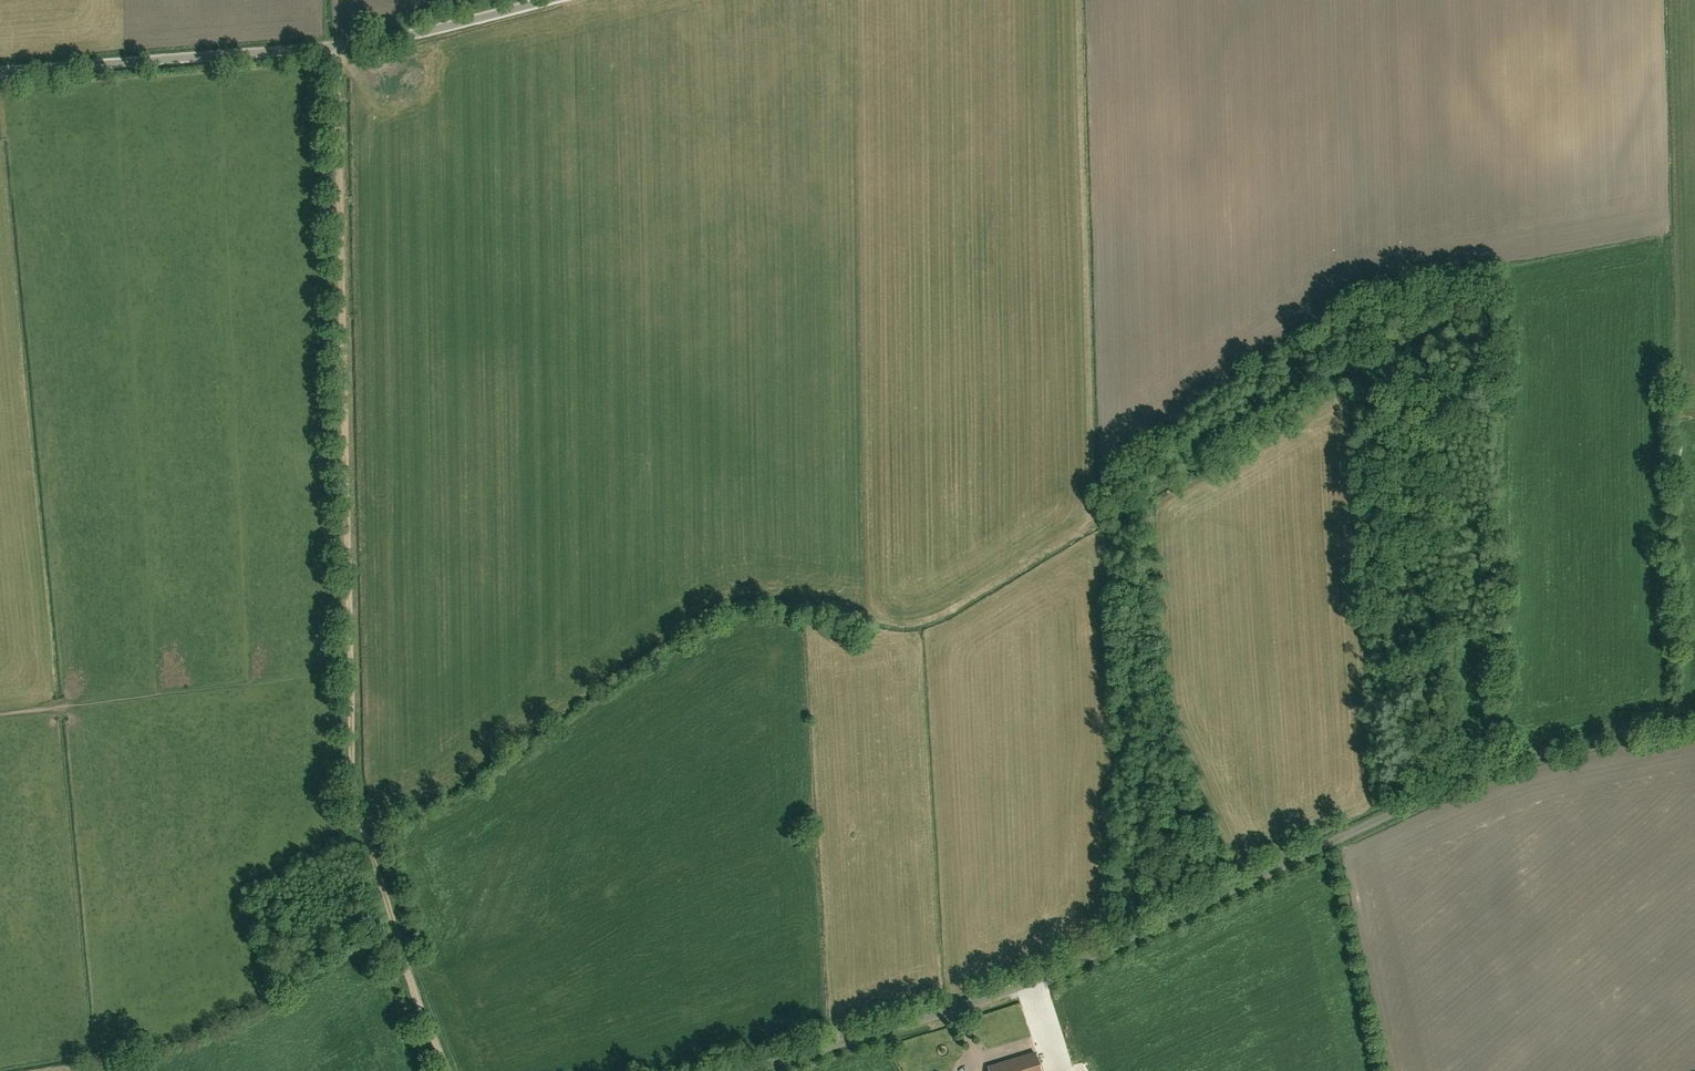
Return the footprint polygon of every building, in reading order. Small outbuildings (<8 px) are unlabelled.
[(467,1064),(478,1061),(474,1048),(463,1051),(467,1064)] [(989,1070),(1040,1070),(1035,1053),(988,1067),(989,1070)]
